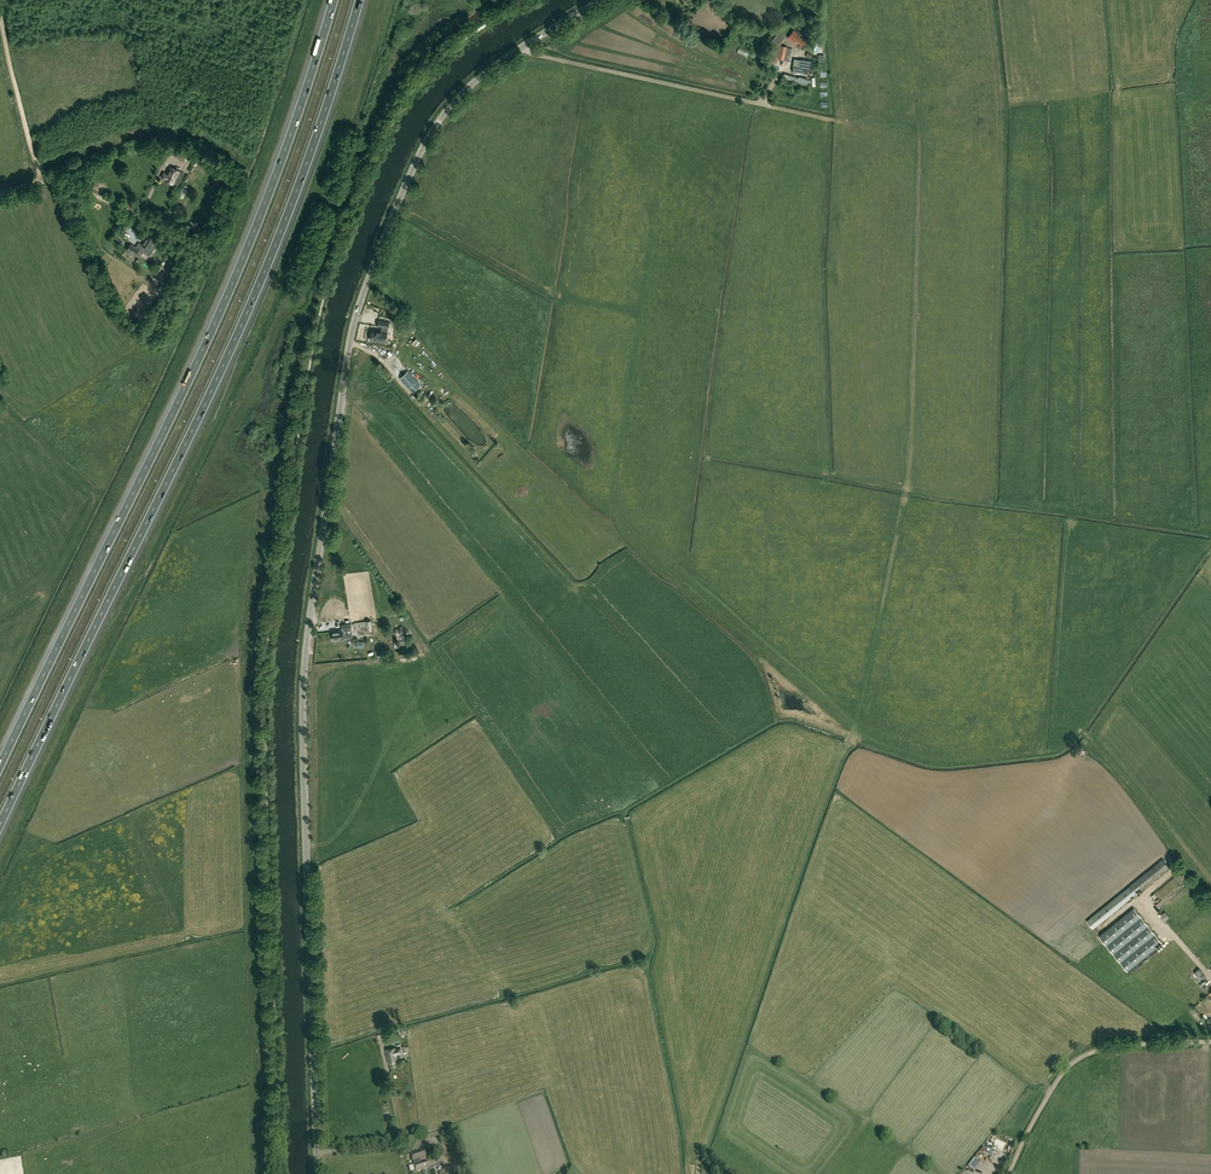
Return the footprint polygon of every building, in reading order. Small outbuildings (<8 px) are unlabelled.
[(722,7),(718,10),(725,20),(729,16),(722,7)] [(772,40),(779,45),(786,35),(779,30),(772,40)] [(798,45),(800,46),(801,45),(804,47),(805,47),(808,43),(808,41),(794,30),(787,39),(797,46),(798,45)] [(787,47),(774,44),(769,61),(776,63),(777,59),(784,60),(787,47)] [(814,61),(800,59),(799,67),(793,66),(792,72),(807,74),(808,69),(813,70),(814,61)] [(783,77),(797,82),(798,78),(784,73),(783,77)] [(176,148),(174,156),(185,160),(188,152),(176,148)] [(179,184),(184,173),(170,167),(168,173),(169,173),(168,175),(164,173),(162,178),(166,180),(165,180),(173,184),(174,182),(179,184)] [(139,243),(137,247),(131,244),(127,250),(136,256),(140,250),(149,256),(156,245),(153,243),(155,240),(148,235),(142,245),(139,243)] [(172,267),(164,280),(171,284),(172,283),(175,285),(182,273),(172,267)] [(370,340),(385,343),(387,332),(388,328),(389,322),(379,320),(377,326),(381,327),(380,331),(372,330),(370,340)] [(421,385),(408,371),(400,379),(412,393),(421,385)] [(351,623),(341,624),(342,630),(343,637),(347,637),(346,629),(352,629),(351,623)] [(332,632),(333,640),(343,639),(343,637),(342,630),(332,632)] [(1093,928),(1170,867),(1163,858),(1087,921),(1093,928)] [(1182,880),(1186,876),(1180,871),(1177,874),(1182,880)] [(1161,897),(1176,885),(1171,878),(1152,893),(1155,896),(1159,893),(1161,897)] [(1134,908),(1099,936),(1128,971),(1163,943),(1134,908)] [(1170,917),(1165,912),(1160,916),(1165,921),(1170,917)] [(1203,973),(1199,968),(1194,972),(1198,977),(1203,973)] [(397,1030),(383,1033),(385,1042),(392,1041),(392,1040),(399,1038),(397,1030)] [(396,1054),(401,1053),(400,1048),(395,1049),(395,1048),(386,1050),(388,1062),(398,1060),(396,1054)] [(416,1171),(430,1167),(427,1160),(421,1162),(421,1159),(427,1158),(424,1149),(411,1153),(413,1162),(414,1164),(416,1171)] [(980,1162),(974,1158),(969,1164),(975,1168),(980,1162)]
